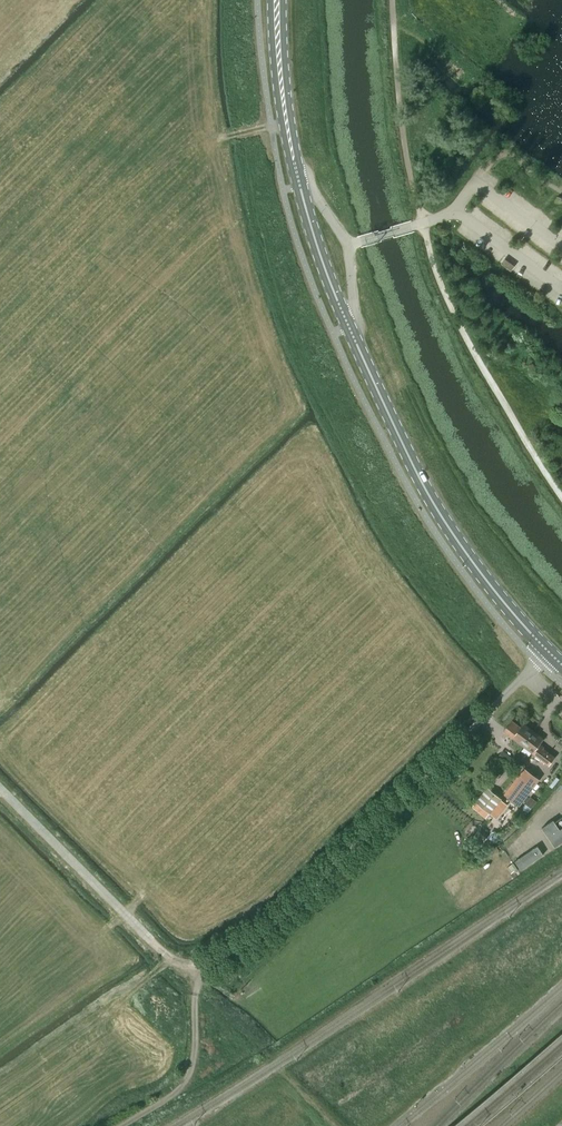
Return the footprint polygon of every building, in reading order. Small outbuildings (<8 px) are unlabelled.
[(491,245),(487,250),(496,256),(500,252),(491,245)] [(512,720),(504,731),(513,738),(523,745),(534,731),(524,723),(521,727),(512,720)] [(534,731),(523,745),(533,752),(532,753),(541,760),(545,763),(548,765),(555,757),(543,748),(544,747),(539,744),(543,738),(534,731)] [(502,749),(497,756),(507,764),(512,757),(502,749)] [(508,795),(519,804),(538,779),(527,771),(508,795)] [(475,801),(490,813),(502,799),(487,787),(475,801)] [(542,827),(555,846),(561,841),(561,827),(560,828),(555,821),(554,819),(542,827)] [(473,836),(482,844),(489,835),(480,828),(473,836)] [(515,861),(521,869),(544,854),(538,845),(515,861)]
